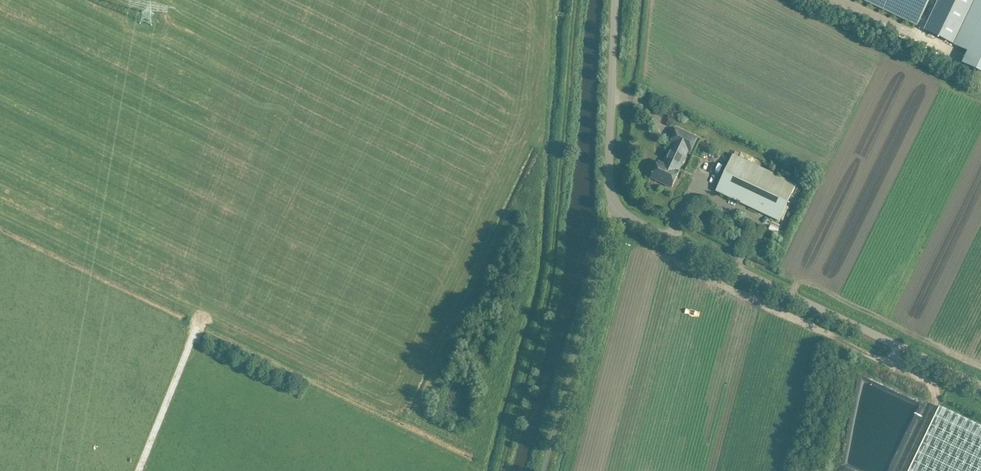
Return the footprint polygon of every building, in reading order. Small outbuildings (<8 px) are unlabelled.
[(915,25),(926,0),(863,0),(915,25)] [(925,29),(954,44),(975,0),(939,0),(925,29)] [(980,71),(980,0),(975,0),(954,44),(969,51),(963,62),(980,71)] [(691,153),(697,139),(677,129),(671,143),(673,144),(665,160),(666,161),(664,165),(659,163),(651,179),(652,179),(653,176),(661,180),(660,183),(672,188),(679,172),(677,171),(687,151),(691,153)] [(780,222),(797,186),(733,155),(716,192),(780,222)] [(909,470),(980,470),(980,427),(939,407),(909,470)]
